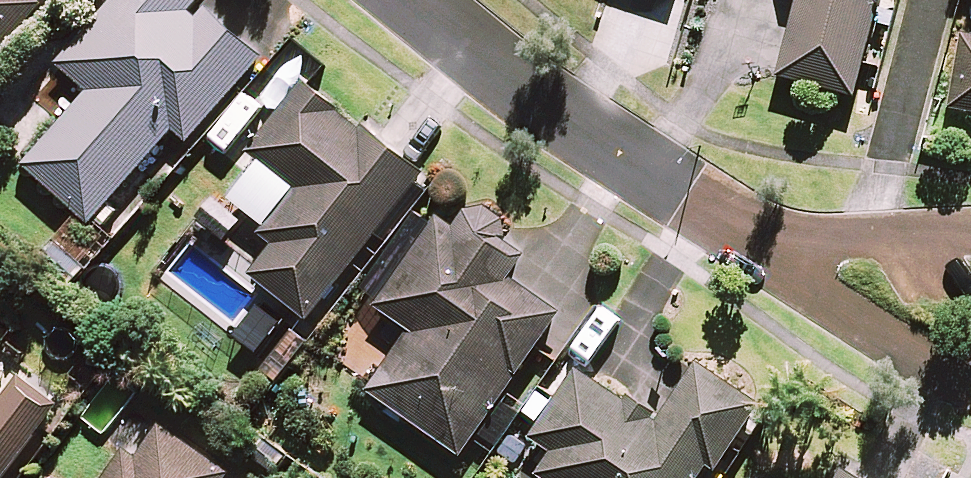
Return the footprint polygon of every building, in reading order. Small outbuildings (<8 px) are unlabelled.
[(40,0),(0,0),(0,49),(40,0)] [(57,66),(88,93),(24,168),(90,224),(172,129),(187,142),(259,59),(196,5),(200,0),(115,0),(57,66)] [(777,77),(850,97),(876,0),(797,0),(777,77)] [(949,111),(970,115),(970,39),(961,37),(949,111)] [(418,176),(302,86),(246,157),(258,167),(231,202),(279,239),(250,277),(306,321),(418,176)] [(508,226),(465,197),(444,229),(436,223),(378,310),(410,332),(376,383),(368,394),(461,457),(557,314),(507,280),(521,259),(497,242),(508,226)] [(256,236),(214,200),(196,221),(238,257),(256,236)] [(699,366),(655,424),(582,368),(529,438),(550,454),(537,472),(544,477),(701,477),(754,408),(699,366)] [(56,408),(14,375),(0,392),(0,477),(2,477),(56,408)] [(230,477),(152,419),(108,477),(230,477)]
